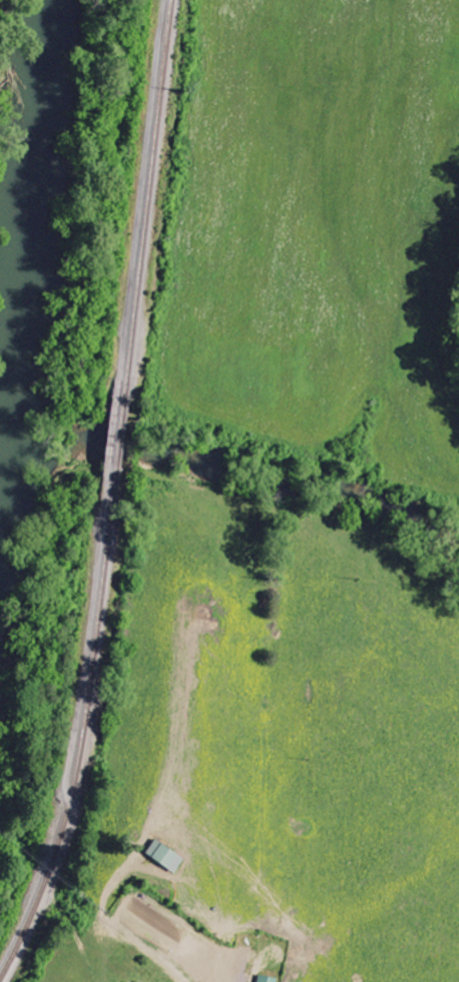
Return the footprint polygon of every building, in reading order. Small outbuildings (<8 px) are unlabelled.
[(144,856),(174,874),(183,859),(153,841),(144,856)]
